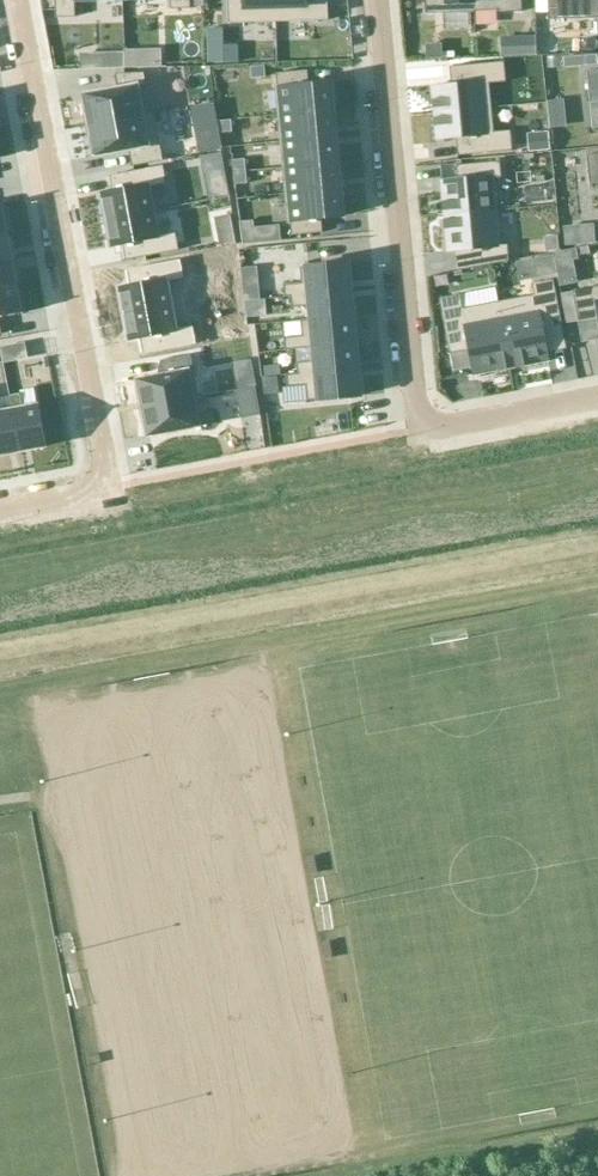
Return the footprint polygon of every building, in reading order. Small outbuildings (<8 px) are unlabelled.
[(56,18),(75,18),(75,2),(123,1),(123,0),(55,0),(56,18)] [(171,10),(191,10),(190,0),(171,0),(171,10)] [(228,24),(276,23),(275,0),(228,0),(228,24)] [(276,23),(328,21),(328,0),(275,0),(276,23)] [(425,15),(474,13),(474,12),(473,0),(425,0),(425,15)] [(474,12),(475,12),(498,11),(499,13),(522,13),(521,0),(473,0),(474,12)] [(548,21),(597,19),(597,9),(597,0),(547,0),(548,21)] [(451,85),(432,87),(435,114),(492,108),(489,84),(506,83),(504,62),(450,68),(451,85)] [(587,71),(590,103),(597,102),(597,70),(587,71)] [(307,72),(276,74),(280,116),(334,111),(331,84),(308,86),(307,72)] [(148,114),(143,87),(146,86),(143,73),(122,74),(115,75),(117,90),(84,96),(88,118),(87,118),(89,127),(154,114),(154,113),(148,114)] [(492,108),(435,114),(437,141),(456,139),(458,156),(512,151),(511,131),(494,133),(492,108)] [(334,111),(280,116),(283,142),(336,137),(334,111)] [(163,161),(154,114),(89,127),(90,136),(91,135),(95,157),(129,151),(132,167),(163,161)] [(231,121),(219,122),(220,134),(232,133),(231,121)] [(336,137),(283,142),(285,169),(339,163),(336,137)] [(587,156),(590,185),(597,185),(597,155),(587,156)] [(245,160),(233,161),(234,173),(246,172),(245,160)] [(458,180),(441,182),(444,216),(496,211),(493,179),(501,178),(500,162),(456,166),(458,180)] [(339,163),(285,169),(287,195),(341,190),(339,163)] [(106,221),(154,212),(149,188),(166,185),(163,166),(110,176),(113,192),(101,194),(106,221)] [(246,172),(234,173),(235,186),(247,184),(246,172)] [(341,190),(287,195),(291,237),(322,234),(321,219),(344,217),(341,190)] [(496,211),(444,216),(448,253),(464,251),(466,270),(509,262),(508,245),(499,246),(496,211)] [(158,236),(154,212),(106,221),(111,247),(122,245),(125,261),(179,251),(175,232),(158,236)] [(12,261),(7,235),(0,237),(0,263),(12,261)] [(167,282),(184,279),(180,260),(127,270),(130,286),(119,288),(124,315),(171,306),(167,282)] [(12,261),(0,263),(0,289),(17,286),(12,261)] [(302,284),(284,286),(285,298),(291,297),(351,291),(348,264),(300,268),(302,284)] [(534,296),(499,302),(512,369),(549,362),(545,340),(564,336),(554,280),(532,284),(534,296)] [(22,314),(22,313),(17,286),(0,289),(0,318),(22,314)] [(573,292),(579,325),(597,321),(597,287),(573,292)] [(259,300),(258,289),(243,291),(244,301),(259,300)] [(351,291),(291,297),(292,308),(310,307),(311,321),(353,317),(351,291)] [(460,295),(439,299),(450,354),(469,351),(474,376),(512,369),(499,302),(463,309),(460,295)] [(129,341),(140,339),(143,355),(196,345),(193,327),(176,330),(171,306),(124,315),(129,341)] [(301,321),(302,336),(284,338),(285,350),(296,349),(314,348),(356,344),(353,317),(311,321),(301,321)] [(296,349),(297,364),(298,375),(358,369),(356,344),(314,348),(296,349)] [(142,409),(199,398),(191,356),(161,361),(163,376),(137,381),(140,397),(139,397),(142,409)] [(280,375),(280,365),(264,367),(265,376),(280,375)] [(298,375),(286,376),(288,388),(284,388),(285,403),(361,397),(358,369),(298,375)] [(264,396),(279,394),(278,377),(262,379),(264,396)] [(242,419),(260,416),(255,388),(237,391),(242,419)] [(23,408),(20,394),(10,396),(20,452),(47,447),(39,405),(23,408)] [(10,396),(9,396),(12,410),(0,413),(0,456),(20,452),(10,396)] [(197,414),(194,400),(199,399),(199,398),(142,409),(144,421),(147,437),(215,424),(213,411),(197,414)]
